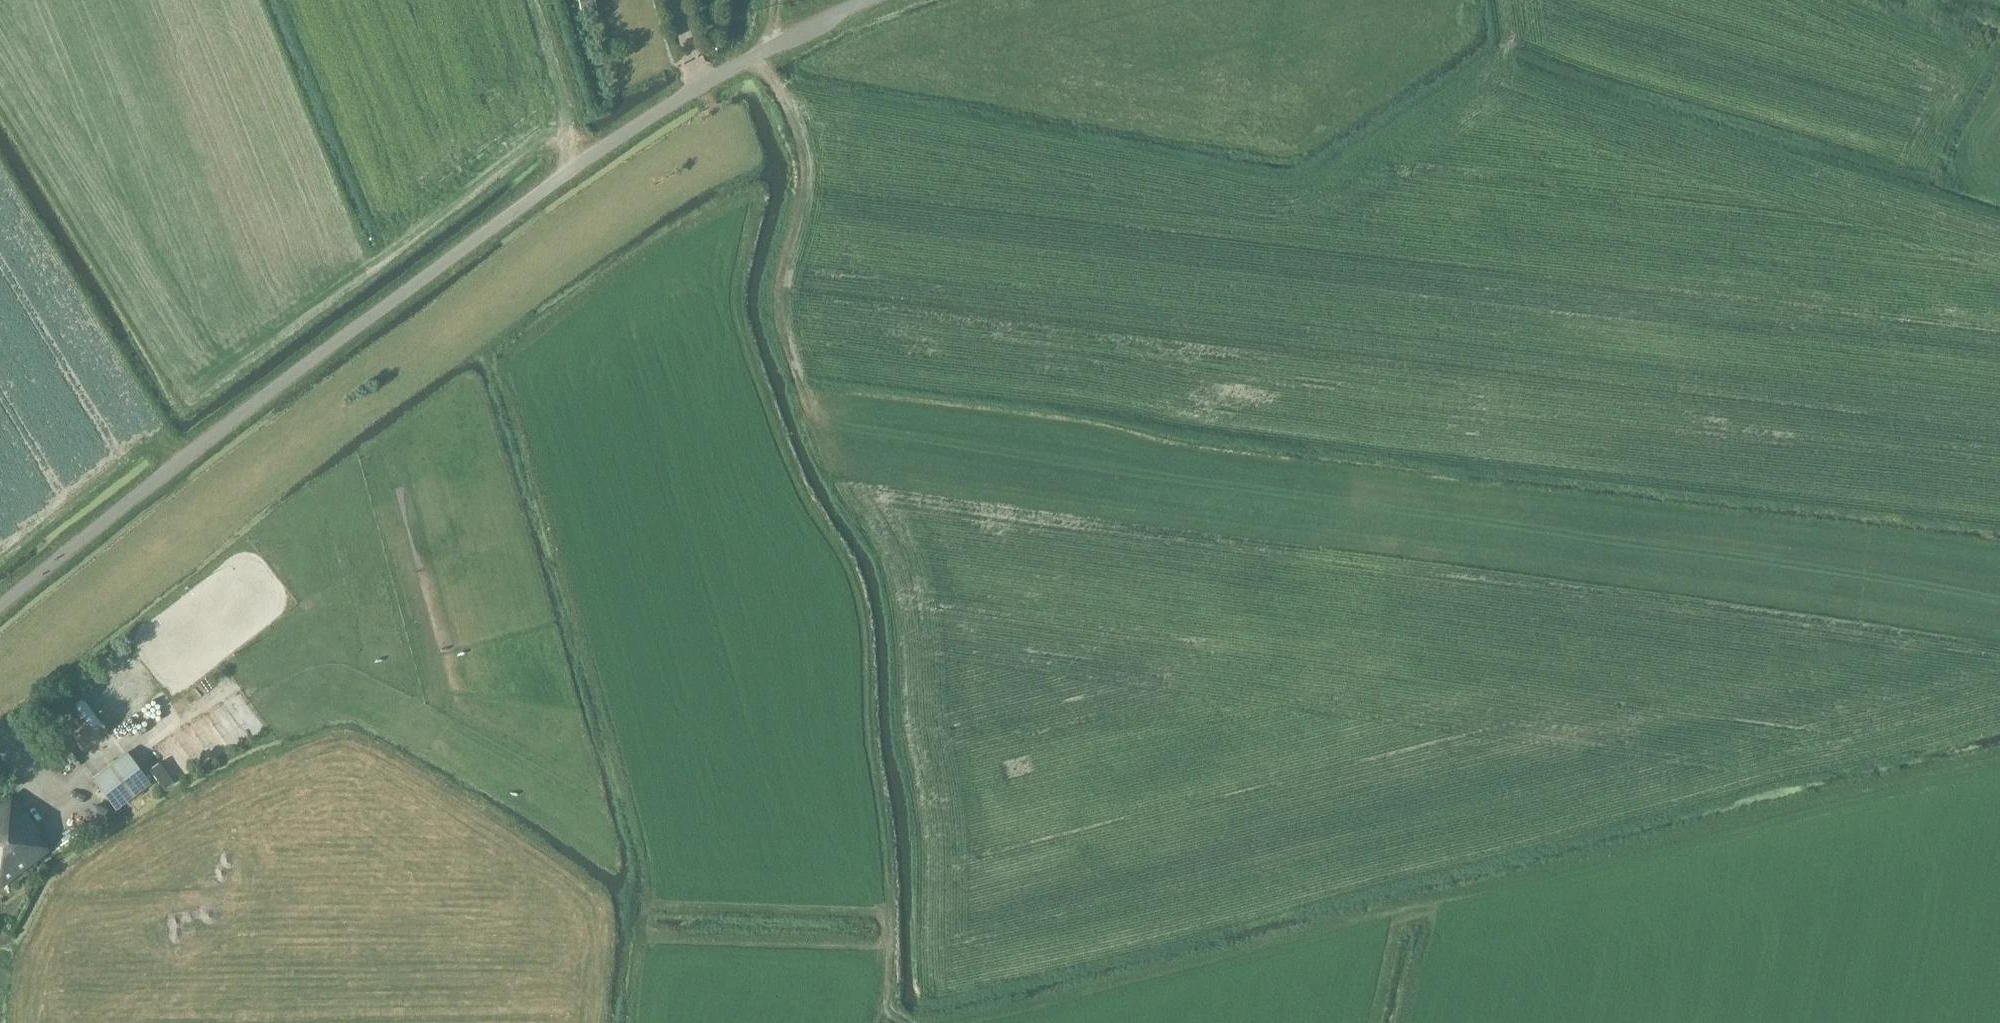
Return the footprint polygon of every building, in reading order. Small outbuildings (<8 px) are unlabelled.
[(597,8),(595,0),(578,0),(581,12),(597,8)] [(151,782),(126,751),(92,778),(117,809),(151,782)] [(47,849),(36,836),(39,834),(12,801),(0,810),(0,885),(47,849)]
